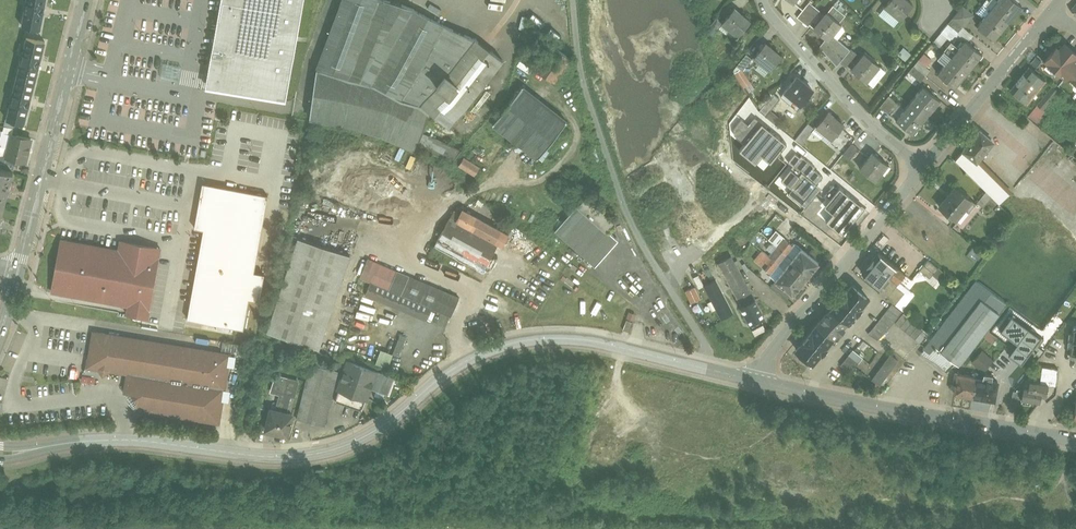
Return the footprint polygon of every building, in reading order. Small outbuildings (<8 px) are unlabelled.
[(24,24),(42,27),(47,0),(28,0),(24,24)] [(303,0),(223,0),(208,82),(286,95),(303,0)] [(396,0),(342,0),(317,66),(318,66),(311,117),(348,123),(383,133),(384,133),(414,146),(414,147),(417,148),(423,131),(423,132),(429,111),(462,139),(499,95),(497,84),(488,76),(504,58),(477,35),(444,20),(415,5),(396,0)] [(797,15),(803,20),(815,5),(810,0),(797,15)] [(885,5),(886,5),(887,3),(894,8),(893,11),(900,17),(901,17),(913,2),(910,0),(889,0),(885,5)] [(1017,0),(996,0),(991,7),(1008,20),(1022,4),(1017,0)] [(984,2),(977,10),(984,15),(991,7),(984,1),(983,2),(984,2)] [(834,3),(815,27),(826,36),(827,36),(831,32),(839,21),(841,23),(841,22),(840,21),(846,13),(834,3)] [(974,13),(963,4),(953,16),(964,24),(974,13)] [(815,5),(803,20),(809,24),(821,9),(815,5)] [(741,13),(734,6),(722,20),(722,21),(723,21),(725,19),(731,25),(730,27),(738,34),(750,19),(742,12),(741,13)] [(1008,20),(991,7),(984,15),(978,23),(980,25),(978,27),(983,31),(985,29),(995,37),(1008,20)] [(717,15),(706,29),(710,36),(723,21),(722,21),(722,20),(717,15)] [(964,24),(953,16),(948,22),(959,30),(964,24)] [(851,48),(831,32),(827,36),(826,36),(820,44),(827,53),(826,54),(830,58),(831,57),(837,64),(840,60),(851,48)] [(28,38),(7,118),(25,123),(46,42),(28,38)] [(959,46),(952,55),(969,69),(982,52),(965,38),(959,46)] [(951,40),(944,48),(952,55),(959,46),(951,40)] [(781,54),(766,41),(754,55),(755,56),(756,54),(771,66),(769,68),(770,68),(781,54)] [(1065,41),(1059,47),(1056,45),(1045,58),(1065,75),(1068,71),(1075,78),(1075,51),(1065,41)] [(557,43),(537,68),(554,82),(574,57),(557,43)] [(851,48),(840,60),(847,65),(858,52),(852,47),(851,48)] [(864,51),(858,60),(852,68),(867,79),(865,77),(871,70),(873,72),(879,64),(880,64),(864,51)] [(747,52),(737,64),(743,69),(753,57),(747,52)] [(969,69),(952,55),(938,71),(955,85),(969,69)] [(931,68),(919,58),(914,64),(926,74),(931,68)] [(926,74),(914,64),(909,70),(921,79),(926,74)] [(1029,64),(1010,87),(1026,101),(1046,78),(1038,71),(1039,69),(1035,66),(1034,68),(1029,64)] [(741,68),(735,71),(744,85),(749,81),(741,68)] [(796,75),(781,94),(788,100),(793,93),(801,100),(800,102),(801,102),(812,88),(796,75)] [(524,81),(491,119),(535,157),(568,118),(541,96),(524,81)] [(940,98),(923,84),(910,101),(927,115),(940,98)] [(1053,84),(1028,114),(1034,120),(1044,108),(1042,107),(1058,88),(1053,84)] [(773,91),(759,108),(765,114),(780,96),(773,91)] [(890,93),(881,104),(891,113),(900,102),(890,93)] [(910,101),(896,117),(913,131),(927,115),(910,101)] [(844,122),(828,109),(817,123),(817,124),(819,122),(833,134),(832,136),(844,122)] [(734,133),(745,142),(757,129),(742,116),(733,126),(734,133)] [(809,121),(796,138),(802,143),(815,126),(809,121)] [(745,142),(741,148),(755,160),(762,152),(770,160),(786,141),(773,129),(771,132),(764,126),(760,131),(757,129),(745,142)] [(979,128),(968,142),(967,141),(963,146),(964,147),(963,148),(976,159),(977,158),(980,153),(983,156),(988,150),(986,148),(992,139),(979,128)] [(423,132),(423,131),(417,148),(454,161),(461,149),(423,132)] [(32,139),(13,135),(8,157),(8,158),(19,160),(26,162),(32,139)] [(852,141),(843,152),(850,157),(858,146),(852,141)] [(1010,190),(977,158),(976,159),(963,148),(955,158),(999,202),(1010,190)] [(873,150),(867,158),(866,157),(860,165),(875,178),(875,177),(881,169),(879,168),(885,161),(887,162),(888,162),(873,150)] [(816,164),(801,153),(800,155),(795,151),(788,159),(793,163),(782,177),(793,186),(789,191),(805,205),(817,190),(812,186),(823,174),(814,166),(816,164)] [(0,155),(0,162),(18,166),(19,160),(8,158),(8,157),(0,155)] [(480,166),(465,157),(460,164),(476,173),(480,166)] [(0,170),(0,226),(1,223),(0,222),(8,193),(9,194),(10,187),(9,187),(12,173),(0,170)] [(268,192),(205,181),(197,225),(204,227),(188,319),(244,329),(250,298),(260,300),(265,271),(255,269),(268,192)] [(852,195),(840,184),(838,186),(833,183),(825,192),(830,196),(824,204),(832,211),(826,219),(842,232),(847,225),(852,229),(863,216),(854,208),(857,204),(851,198),(852,195)] [(976,202),(956,184),(939,204),(955,217),(958,213),(963,217),(976,202)] [(578,204),(555,230),(596,266),(610,250),(619,239),(607,228),(606,229),(578,204)] [(509,234),(463,209),(460,213),(457,219),(499,243),(503,245),(509,234)] [(499,243),(457,219),(460,213),(454,210),(435,245),(483,271),(499,243)] [(670,238),(678,233),(672,223),(664,227),(670,238)] [(297,236),(268,332),(319,347),(349,252),(297,236)] [(769,254),(778,262),(786,251),(793,243),(792,243),(784,236),(777,244),(769,254)] [(755,258),(761,263),(769,254),(777,244),(771,239),(755,258)] [(119,250),(62,240),(52,292),(129,306),(128,315),(148,318),(159,258),(158,257),(160,247),(121,240),(119,250)] [(792,257),(801,246),(794,241),(792,243),(793,243),(786,251),(792,257)] [(780,272),(775,278),(782,284),(784,286),(784,285),(792,292),(818,260),(810,253),(809,252),(808,252),(801,246),(792,257),(784,267),(780,272)] [(904,271),(879,250),(862,270),(881,285),(888,291),(895,282),(904,271)] [(729,254),(719,259),(733,285),(743,280),(729,254)] [(780,272),(784,267),(778,262),(769,254),(761,263),(770,271),(774,267),(780,272)] [(938,265),(928,257),(920,267),(929,275),(938,265)] [(460,298),(368,259),(361,277),(371,282),(366,294),(427,320),(432,307),(452,316),(460,298)] [(976,278),(924,346),(929,350),(934,344),(958,362),(1006,300),(976,278)] [(765,314),(745,279),(743,280),(733,285),(731,287),(750,323),(765,314)] [(732,313),(715,280),(705,285),(721,318),(732,313)] [(852,282),(831,307),(847,320),(854,311),(857,313),(863,305),(861,303),(868,294),(852,282)] [(895,282),(888,291),(881,285),(878,288),(895,301),(904,290),(895,282)] [(699,299),(694,287),(686,291),(691,302),(699,299)] [(892,301),(868,331),(878,339),(902,309),(892,301)] [(847,320),(831,307),(818,324),(833,337),(838,331),(840,332),(844,327),(842,326),(847,320)] [(928,330),(903,310),(895,320),(920,340),(928,330)] [(1040,335),(1011,313),(1000,329),(1016,341),(1008,352),(1021,361),(1040,335)] [(818,324),(797,349),(813,362),(820,353),(822,355),(829,347),(826,345),(833,337),(818,324)] [(230,353),(94,332),(89,366),(128,373),(126,388),(126,393),(136,408),(141,409),(219,422),(230,353)] [(400,355),(407,335),(400,333),(393,353),(400,355)] [(380,349),(377,363),(390,366),(393,352),(380,349)] [(862,357),(853,349),(838,367),(847,374),(862,357)] [(982,349),(973,359),(983,368),(987,364),(992,359),(982,349)] [(1007,359),(994,357),(992,359),(987,364),(1006,367),(1007,359)] [(377,371),(349,361),(339,388),(339,389),(367,399),(371,387),(377,371)] [(1058,366),(1042,364),(1041,368),(1040,379),(1040,380),(1048,381),(1056,383),(1058,366)] [(338,371),(312,365),(298,419),(324,425),(333,392),(334,387),(338,371)] [(1035,367),(1024,379),(1023,386),(1028,386),(1029,378),(1040,379),(1041,368),(1035,367)] [(394,377),(377,371),(371,387),(388,393),(394,377)] [(884,387),(892,376),(884,371),(876,382),(884,387)] [(976,376),(958,373),(958,374),(955,374),(953,385),(956,385),(955,393),(973,396),(976,376)] [(298,381),(277,375),(272,390),(281,393),(276,410),(287,413),(291,395),(295,396),(298,381)] [(983,377),(976,376),(973,396),(995,400),(998,380),(983,377)] [(1040,380),(1029,378),(1028,386),(1023,386),(1022,399),(1040,401),(1041,393),(1046,394),(1048,381),(1040,380)] [(367,399),(339,389),(339,388),(334,387),(333,392),(338,393),(336,401),(363,411),(367,399)] [(1020,391),(1013,389),(1011,403),(1018,405),(1020,391)] [(276,410),(271,409),(266,429),(288,435),(293,414),(287,413),(276,410)]
